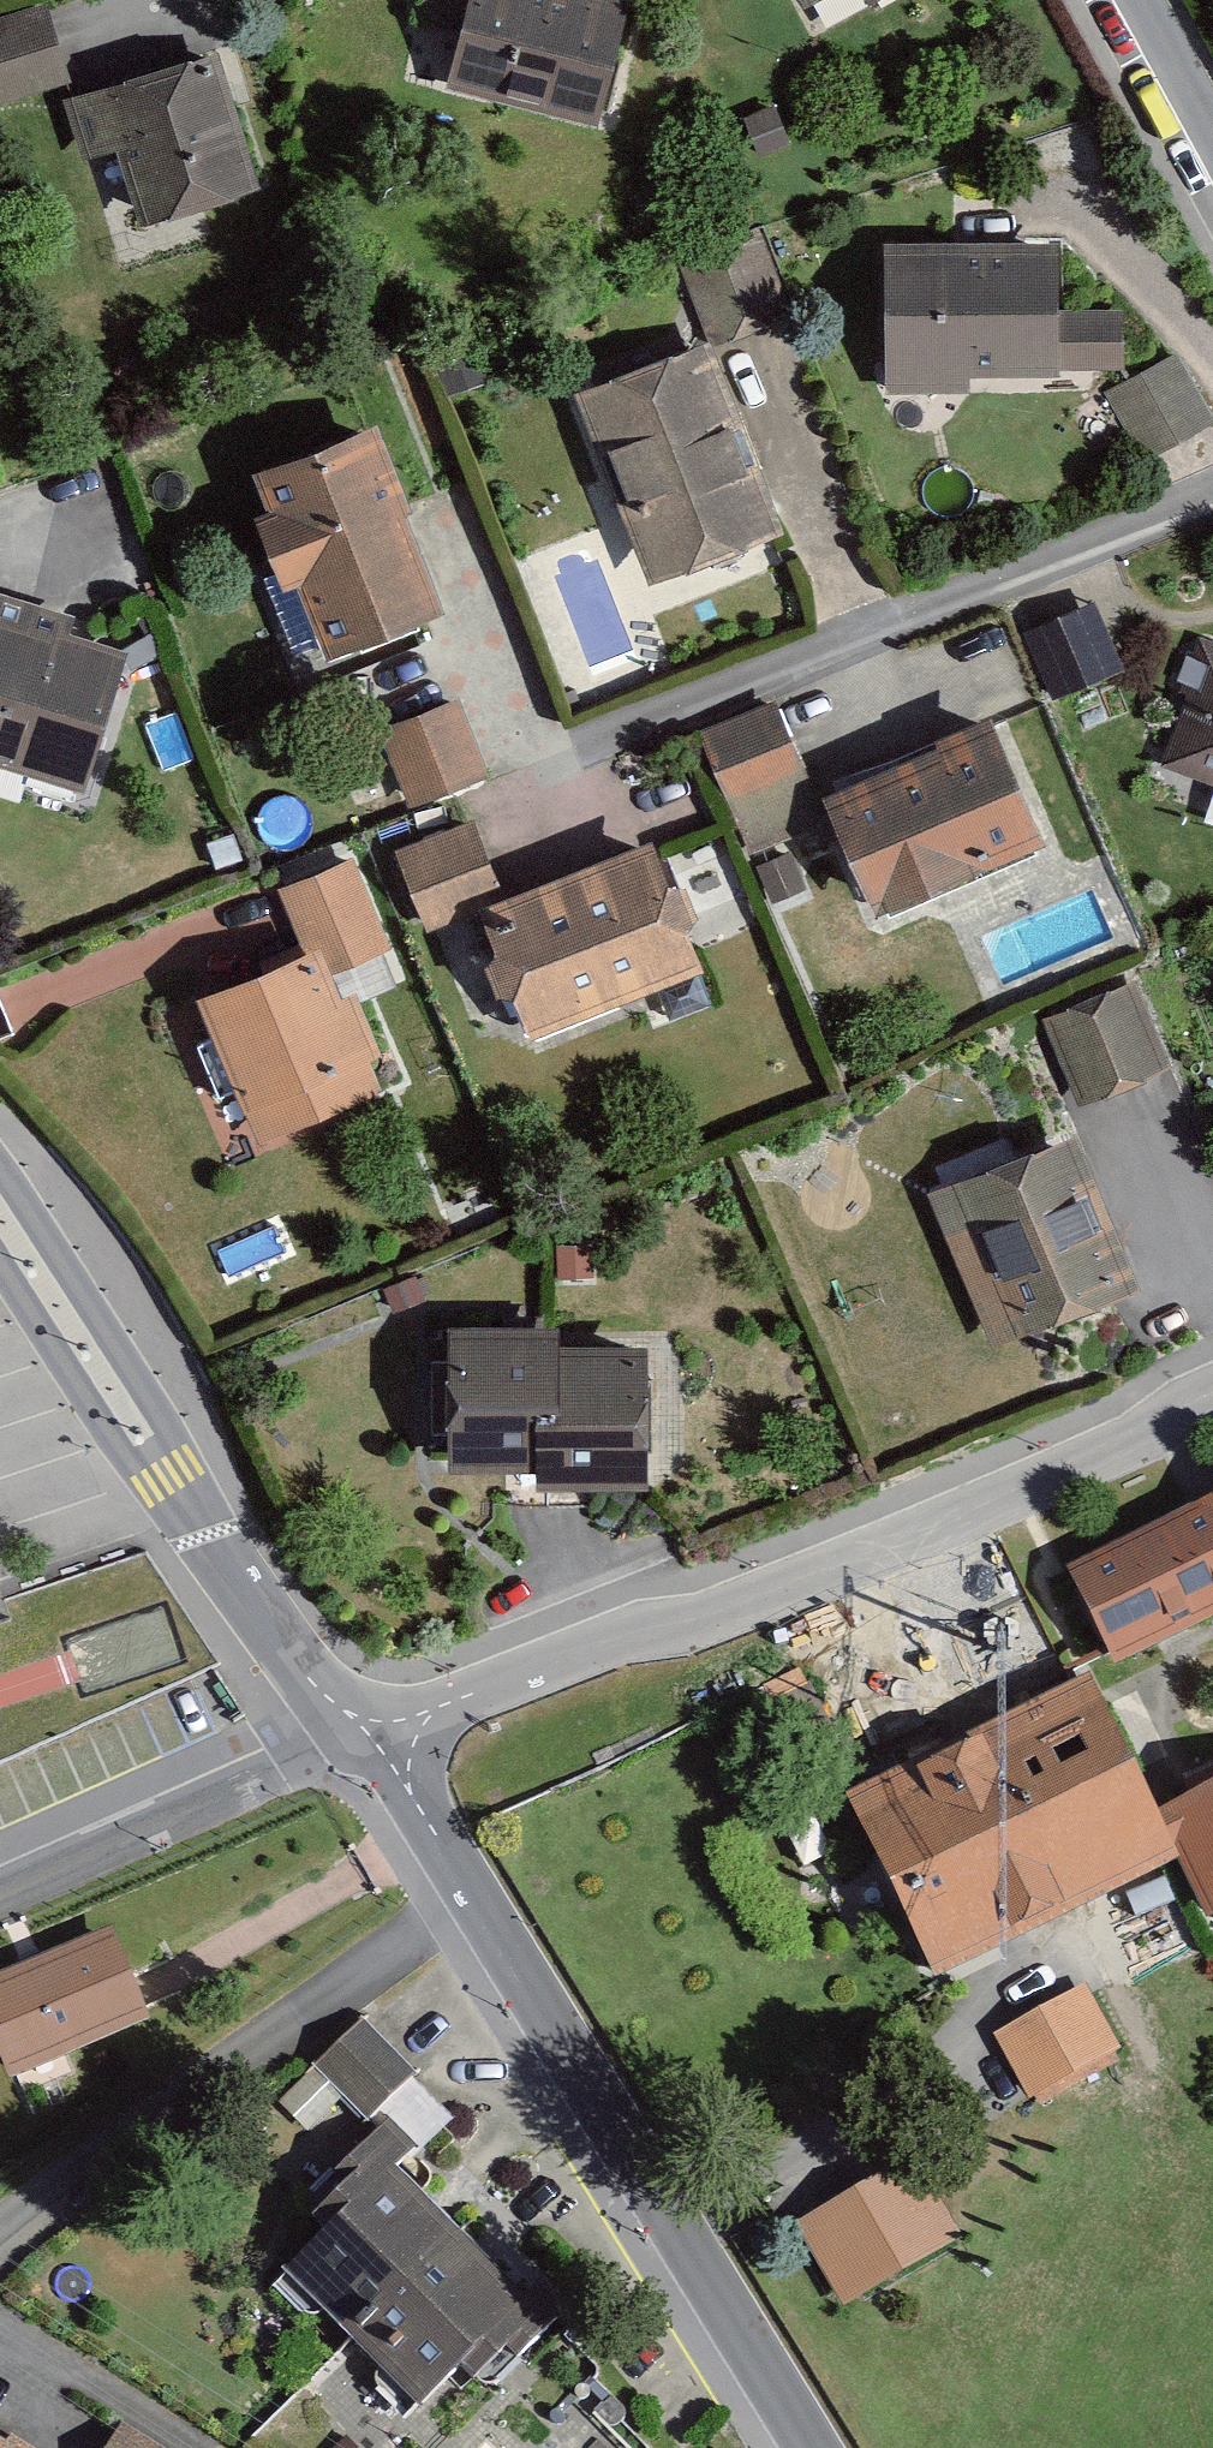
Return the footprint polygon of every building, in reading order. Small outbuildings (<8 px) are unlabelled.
[(423,10),(473,23),(459,80),(599,115),(628,1),(622,0),(425,0),(423,10)] [(815,11),(835,0),(809,0),(815,11)] [(70,84),(45,4),(0,18),(0,105),(70,84)] [(218,56),(63,102),(82,163),(116,153),(139,229),(259,193),(218,56)] [(762,241),(682,269),(710,348),(790,320),(762,241)] [(1058,253),(885,253),(886,392),(970,392),(970,377),(1059,377),(1059,370),(1058,312),(1058,253)] [(1058,312),(1059,370),(1125,370),(1125,312),(1058,312)] [(705,353),(585,398),(655,579),(774,534),(705,353)] [(1109,393),(1146,461),(1212,424),(1212,422),(1176,356),(1109,393)] [(375,457),(270,496),(331,658),(436,619),(375,457)] [(1094,606),(1022,637),(1051,703),(1123,672),(1094,606)] [(0,637),(0,773),(84,799),(123,674),(0,637)] [(1180,764),(1212,777),(1212,682),(1180,764)] [(459,710),(392,736),(418,802),(484,776),(459,710)] [(778,714),(716,740),(760,844),(822,817),(778,714)] [(995,722),(846,784),(893,897),(1042,834),(995,722)] [(470,828),(398,857),(428,929),(499,900),(470,828)] [(645,862),(493,923),(538,1034),(690,972),(645,862)] [(355,867),(291,894),(324,974),(388,947),(355,867)] [(308,953),(211,995),(272,1137),(369,1095),(308,953)] [(1130,987),(1048,1023),(1085,1105),(1166,1069),(1130,987)] [(1072,1142),(943,1198),(999,1327),(1129,1270),(1072,1142)] [(556,1327),(462,1326),(461,1450),(555,1450),(556,1345),(556,1327)] [(647,1345),(556,1345),(555,1450),(555,1467),(647,1467),(647,1345)] [(1069,1563),(1118,1660),(1212,1613),(1212,1491),(1069,1563)] [(1092,1673),(980,1726),(1019,1807),(1068,1909),(1180,1856),(1155,1805),(1092,1673)] [(980,1726),(844,1790),(932,1973),(1068,1909),(1019,1807),(980,1726)] [(1155,1805),(1180,1856),(1207,1913),(1212,1911),(1212,1778),(1155,1805)] [(111,1930),(0,1976),(0,2047),(9,2070),(145,2014),(111,1930)] [(1086,1981),(993,2031),(1027,2096),(1121,2046),(1086,1981)] [(316,2063),(367,2117),(417,2071),(366,2016),(316,2063)] [(411,2150),(381,2121),(350,2153),(359,2161),(315,2207),(328,2220),(282,2267),(421,2401),(460,2362),(475,2376),(506,2344),(519,2356),(573,2299),(544,2271),(526,2289),(396,2165),(411,2150)] [(913,2155),(797,2221),(843,2302),(959,2236),(913,2155)] [(121,2420),(103,2447),(165,2447),(121,2420)] [(0,2439),(0,2447),(37,2447),(8,2431),(2,2441),(0,2439)]
